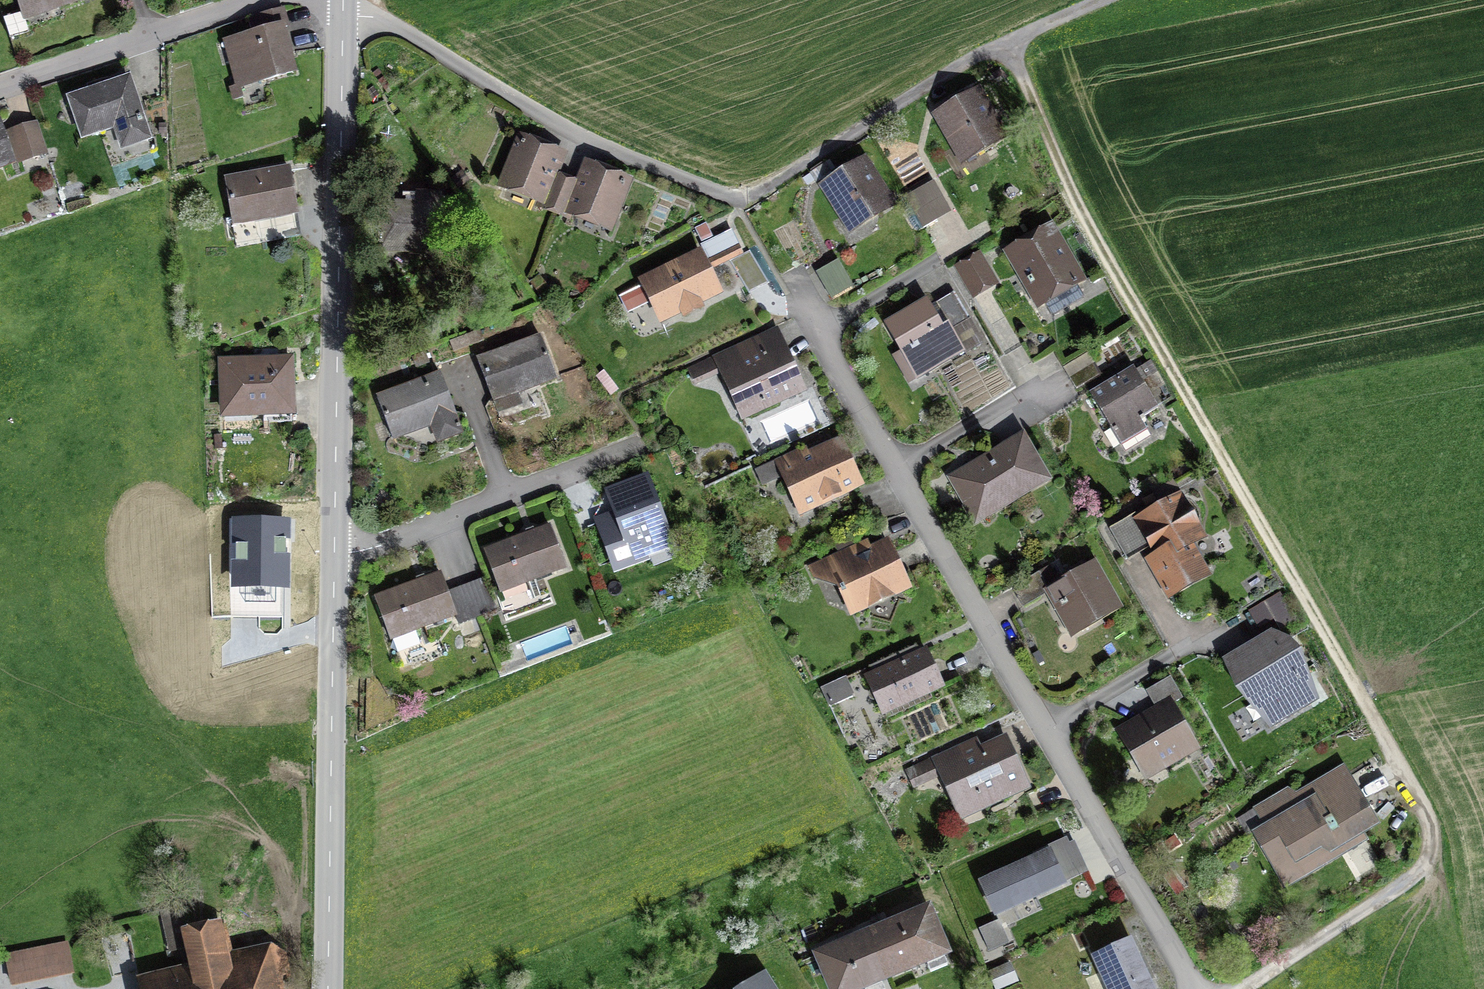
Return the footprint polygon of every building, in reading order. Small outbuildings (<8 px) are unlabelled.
[(26,24),(88,5),(86,0),(18,0),(26,24)] [(287,25),(224,41),(238,93),(301,76),(287,25)] [(134,79),(70,100),(84,142),(116,132),(123,152),(155,142),(134,79)] [(983,89),(932,118),(962,171),(1013,142),(983,89)] [(0,126),(0,175),(18,169),(4,124),(0,126)] [(39,127),(11,136),(22,169),(50,159),(39,127)] [(565,154),(523,136),(499,190),(553,213),(568,180),(556,175),(565,154)] [(869,159),(821,189),(853,240),(901,211),(869,159)] [(638,182),(589,163),(581,187),(568,180),(553,213),(615,238),(638,182)] [(297,172),(226,184),(235,236),(306,225),(297,172)] [(935,185),(910,200),(928,229),(953,213),(935,185)] [(447,207),(385,205),(383,257),(445,259),(447,207)] [(1058,226),(1008,255),(1049,326),(1099,296),(1058,226)] [(746,256),(736,235),(615,295),(628,321),(651,310),(662,331),(733,295),(720,269),(746,256)] [(981,253),(956,269),(975,300),(1001,285),(981,253)] [(842,262),(819,275),(834,303),(858,290),(842,262)] [(932,298),(885,323),(919,384),(966,358),(932,298)] [(783,327),(689,368),(696,384),(723,372),(746,424),(813,394),(783,327)] [(543,332),(473,359),(498,426),(536,412),(528,393),(562,380),(543,332)] [(300,359),(222,362),(224,426),(302,424),(300,359)] [(1141,365),(1090,394),(1128,458),(1159,440),(1147,420),(1166,409),(1141,365)] [(441,372),(379,398),(405,462),(468,437),(441,372)] [(844,430),(757,470),(767,491),(785,483),(802,519),(870,488),(844,430)] [(1028,432),(950,478),(980,529),(1058,484),(1028,432)] [(651,477),(610,492),(621,520),(601,528),(620,578),(681,554),(651,477)] [(1186,491),(1136,520),(1156,555),(1147,560),(1172,603),(1215,579),(1200,552),(1216,543),(1186,491)] [(554,523),(482,549),(506,617),(538,606),(532,587),(572,573),(554,523)] [(285,525),(237,524),(236,586),(284,586),(285,525)] [(891,534),(808,568),(813,585),(842,595),(853,624),(919,594),(891,534)] [(1103,563),(1047,595),(1075,644),(1131,612),(1103,563)] [(444,572),(376,599),(393,644),(461,618),(444,572)] [(1279,596),(1265,603),(1277,625),(1291,618),(1279,596)] [(1305,669),(1288,639),(1259,655),(1252,643),(1225,658),(1264,727),(1309,702),(1293,675),(1305,669)] [(932,650),(868,678),(885,718),(949,690),(932,650)] [(852,684),(827,694),(834,709),(859,699),(852,684)] [(1175,700),(1119,731),(1150,786),(1206,755),(1175,700)] [(1004,726),(907,769),(918,793),(944,781),(964,825),(1035,793),(1004,726)] [(1353,765),(1248,824),(1288,895),(1394,836),(1353,765)] [(1091,876),(1072,836),(982,879),(1001,919),(1091,876)] [(816,955),(831,988),(898,988),(964,962),(939,903),(816,955)] [(997,919),(980,927),(991,950),(1008,942),(997,919)] [(141,978),(143,988),(297,988),(289,957),(274,948),(235,955),(229,922),(187,930),(194,969),(141,978)] [(1136,934),(1091,955),(1106,988),(1161,988),(1136,934)] [(69,947),(7,959),(13,988),(75,976),(69,947)] [(745,988),(783,988),(773,972),(745,988)]
